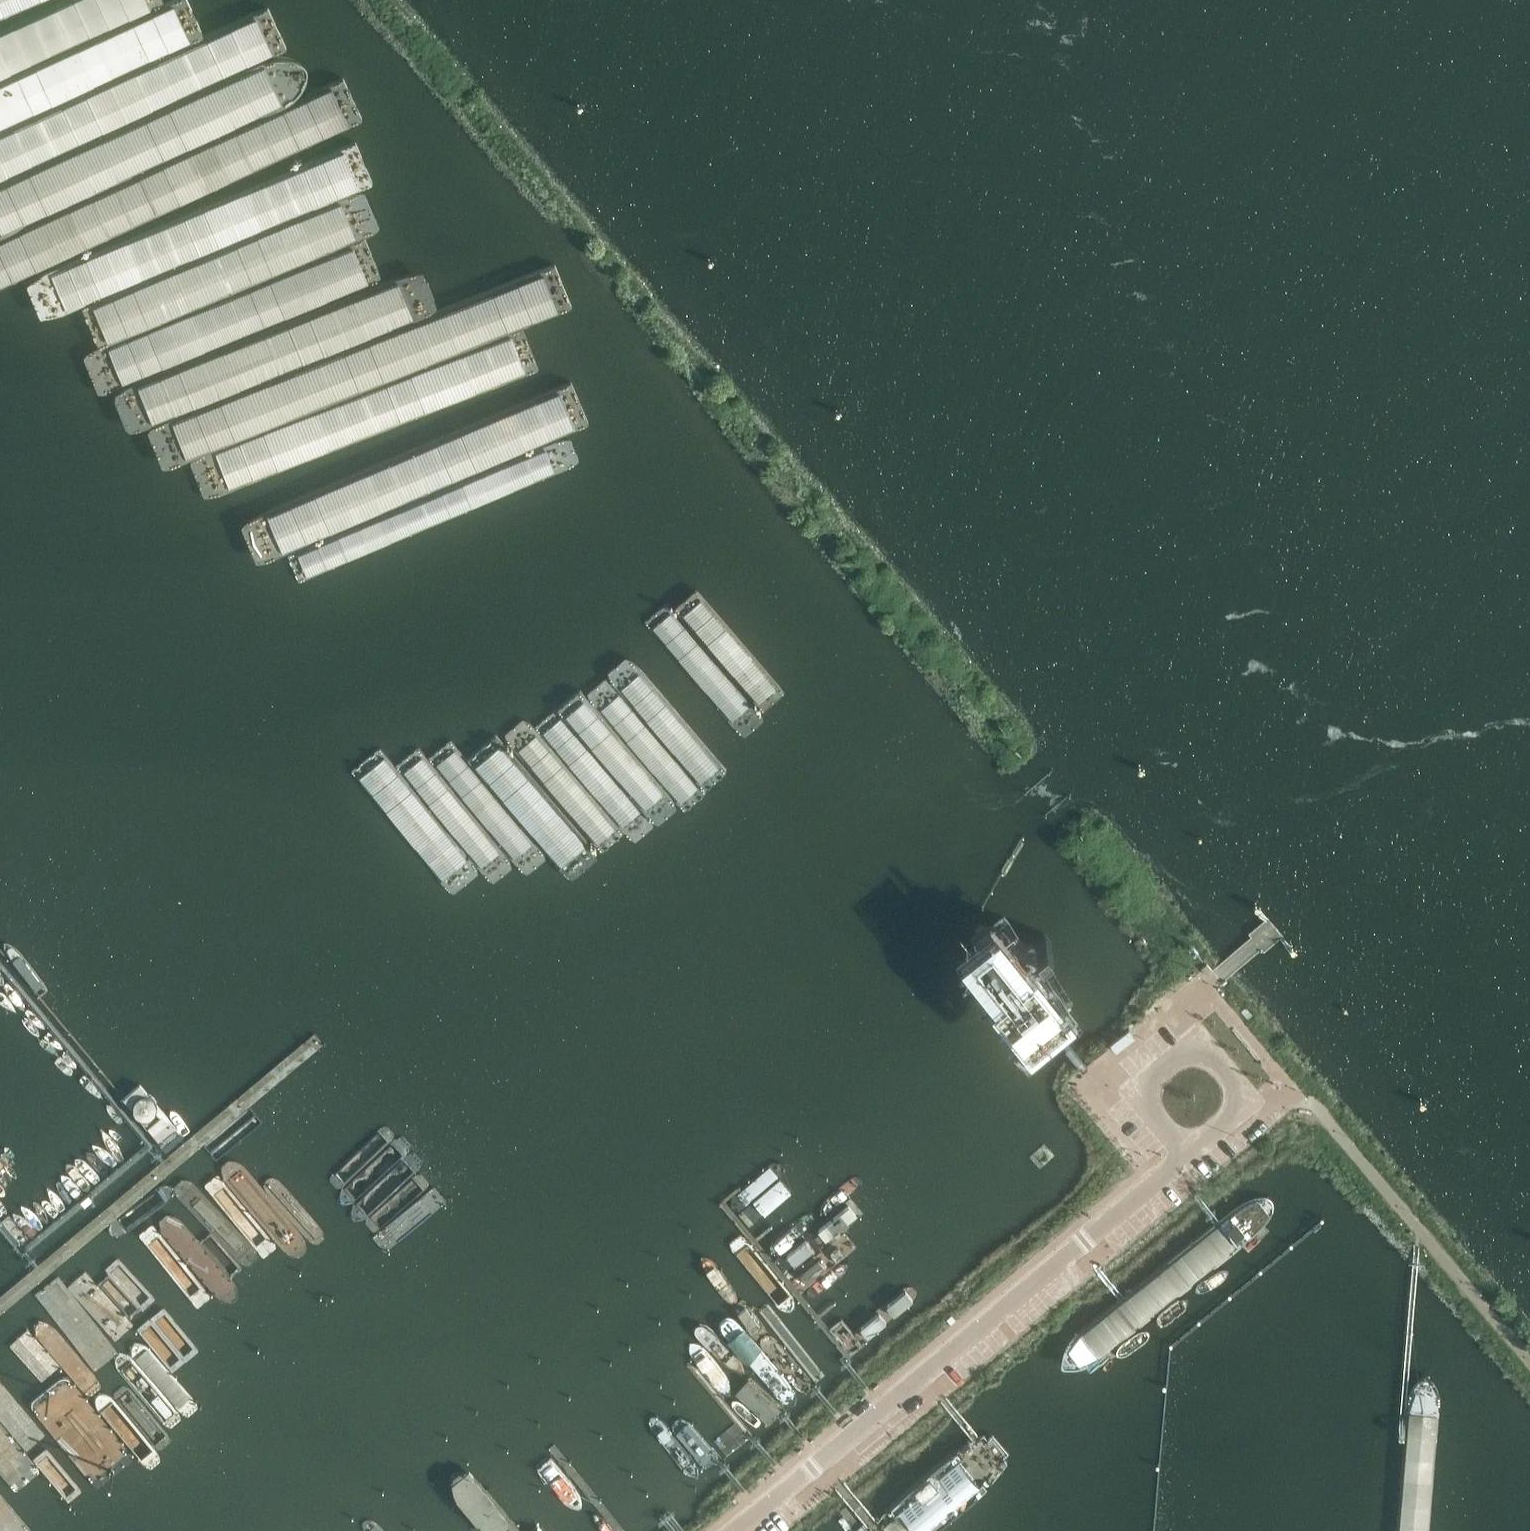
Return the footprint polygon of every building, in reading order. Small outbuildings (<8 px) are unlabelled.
[(1001,926),(964,956),(1019,1024),(1029,1037),(1066,1007),(1056,994),(1001,926)] [(1047,958),(1041,950),(1031,959),(1033,962),(1037,966),(1047,958)] [(1207,962),(1201,967),(1203,970),(1206,973),(1212,968),(1207,962)] [(1130,1029),(1110,1044),(1116,1051),(1135,1036),(1130,1029)] [(663,1269),(632,1294),(760,1448),(791,1422),(765,1392),(740,1361),(714,1330),(688,1300),(663,1269)] [(856,1530),(937,1530),(951,1521),(983,1493),(998,1478),(1009,1461),(1003,1454),(1008,1449),(995,1434),(990,1439),(986,1434),(978,1437),(967,1442),(949,1454),(918,1479),(856,1530)]
